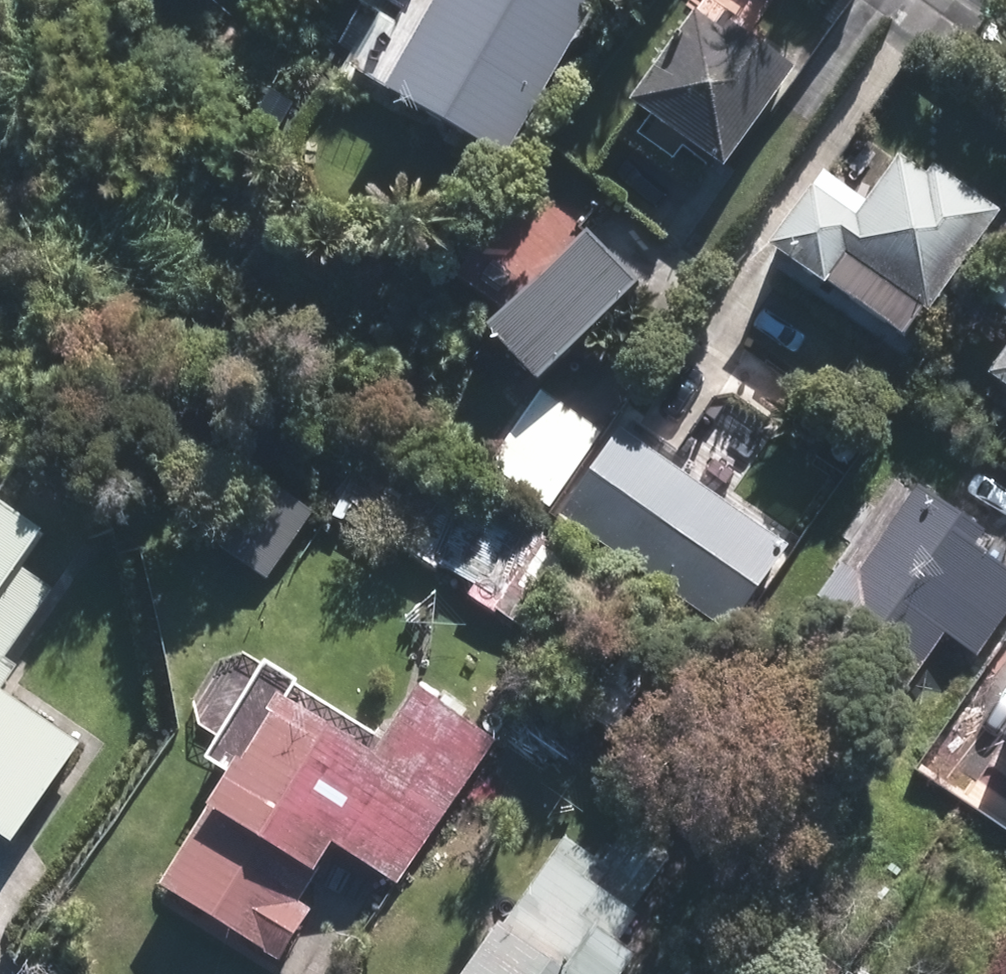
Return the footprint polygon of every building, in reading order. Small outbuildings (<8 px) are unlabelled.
[(380,76),(505,149),(594,0),(425,0),(380,76)] [(723,159),(792,59),(728,15),(723,24),(691,1),(628,93),(723,159)] [(900,146),(857,207),(806,172),(764,233),(826,276),(844,248),(930,307),(1002,204),(935,157),(929,165),(900,146)] [(593,236),(488,328),(537,383),(642,291),(593,236)] [(993,294),(1005,302),(1005,276),(993,294)] [(987,365),(1005,378),(1005,338),(987,365)] [(550,506),(602,430),(542,390),(490,466),(550,506)] [(386,431),(338,508),(394,544),(398,536),(498,600),(542,530),(386,431)] [(788,553),(617,431),(563,506),(733,628),(788,553)] [(269,577),(313,511),(261,477),(217,543),(269,577)] [(856,568),(841,556),(794,626),(810,637),(800,650),(890,709),(943,632),(990,664),(1005,641),(1005,559),(975,538),(984,524),(917,479),(856,568)] [(0,502),(0,839),(16,850),(89,743),(8,688),(23,666),(11,658),(58,589),(22,565),(44,532),(0,502)] [(280,682),(162,875),(281,950),(311,902),(301,896),(338,837),(403,877),(496,724),(382,654),(340,720),(280,682)] [(457,973),(607,973),(629,941),(612,929),(628,906),(542,848),(495,918),(457,973)] [(852,969),(849,969),(827,952),(813,973),(848,973),(852,969)]
